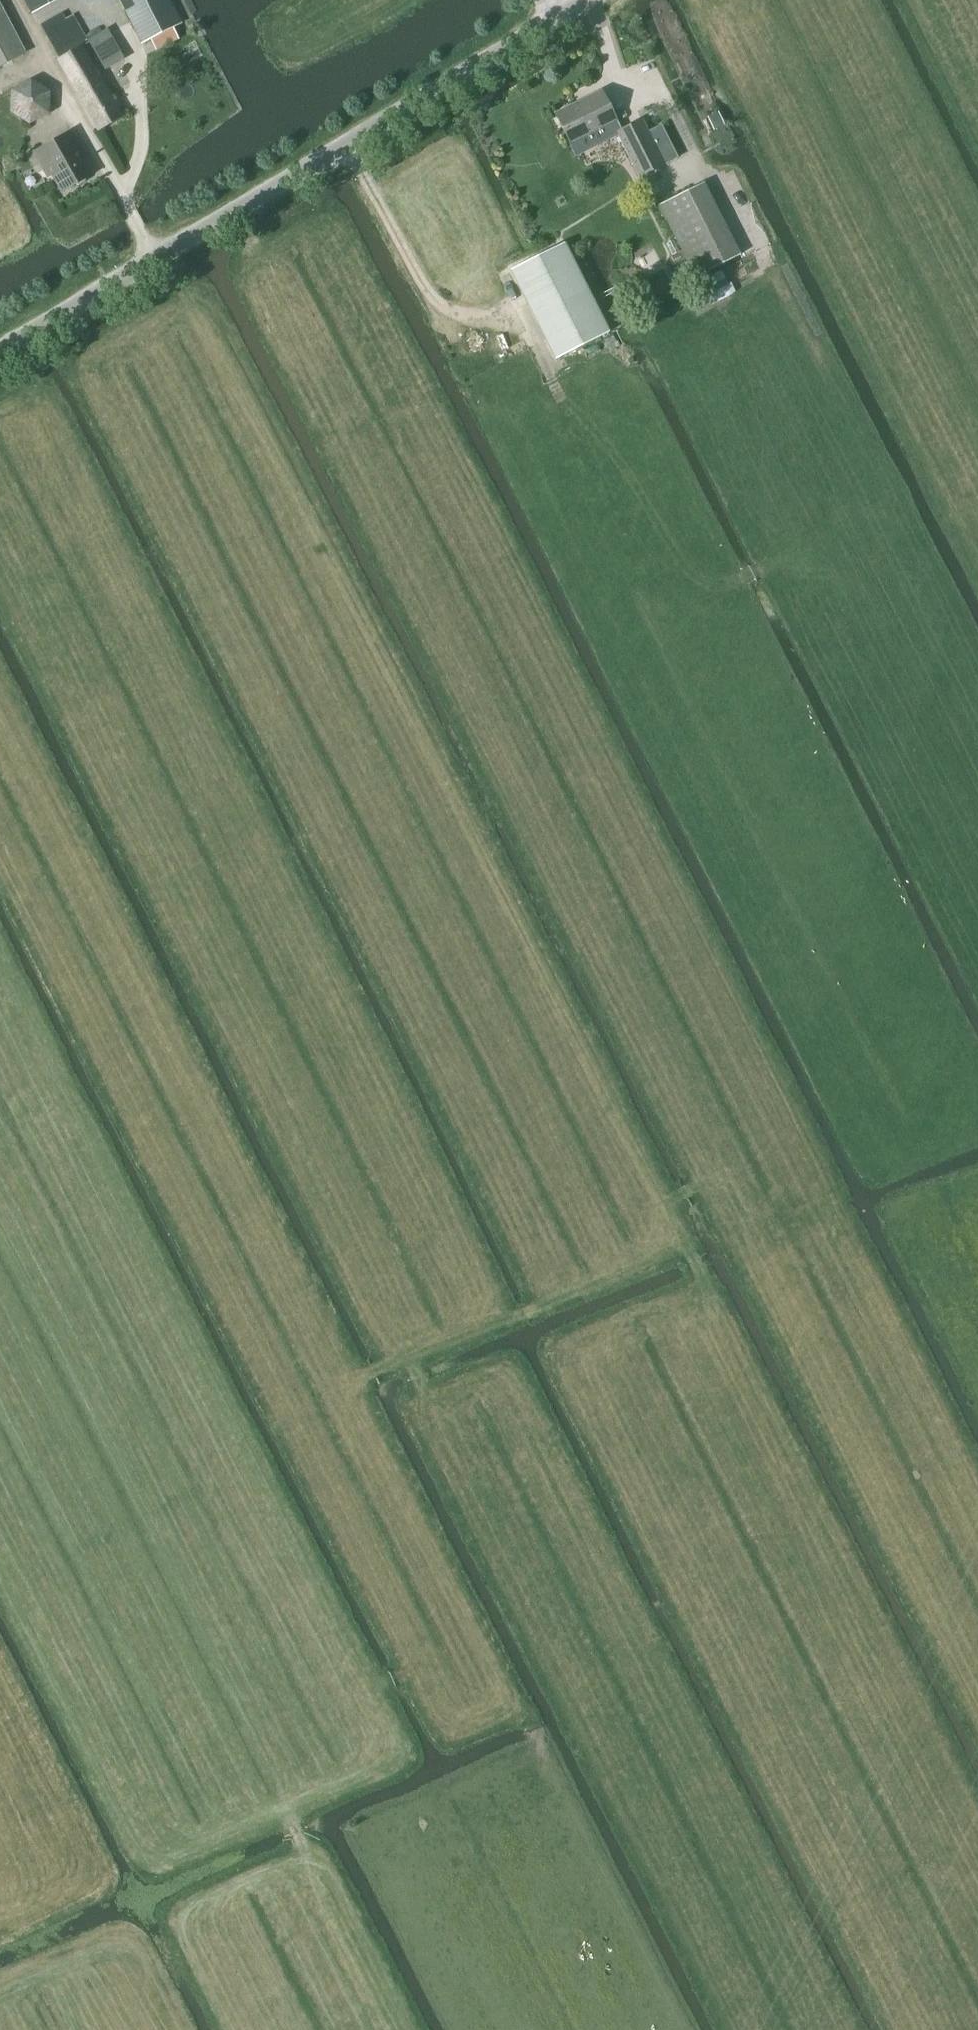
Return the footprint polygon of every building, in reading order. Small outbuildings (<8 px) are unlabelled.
[(57,0),(25,0),(32,13),(57,0)] [(181,21),(170,0),(120,0),(141,42),(181,21)] [(24,53),(0,5),(0,65),(24,53)] [(60,13),(39,26),(58,59),(62,57),(77,49),(81,47),(80,46),(87,42),(82,33),(72,16),(64,21),(60,13)] [(62,57),(58,59),(76,90),(98,129),(120,116),(98,77),(81,47),(77,49),(62,57)] [(617,134),(610,121),(615,119),(600,91),(555,113),(570,142),(571,142),(577,154),(617,134)] [(638,175),(663,162),(642,119),(617,132),(638,175)] [(76,150),(80,148),(71,131),(34,152),(44,168),(48,166),(63,191),(76,184),(80,185),(86,181),(87,177),(90,175),(76,150)] [(694,277),(739,255),(702,182),(658,204),(694,277)] [(554,359),(607,332),(563,242),(509,269),(554,359)]
